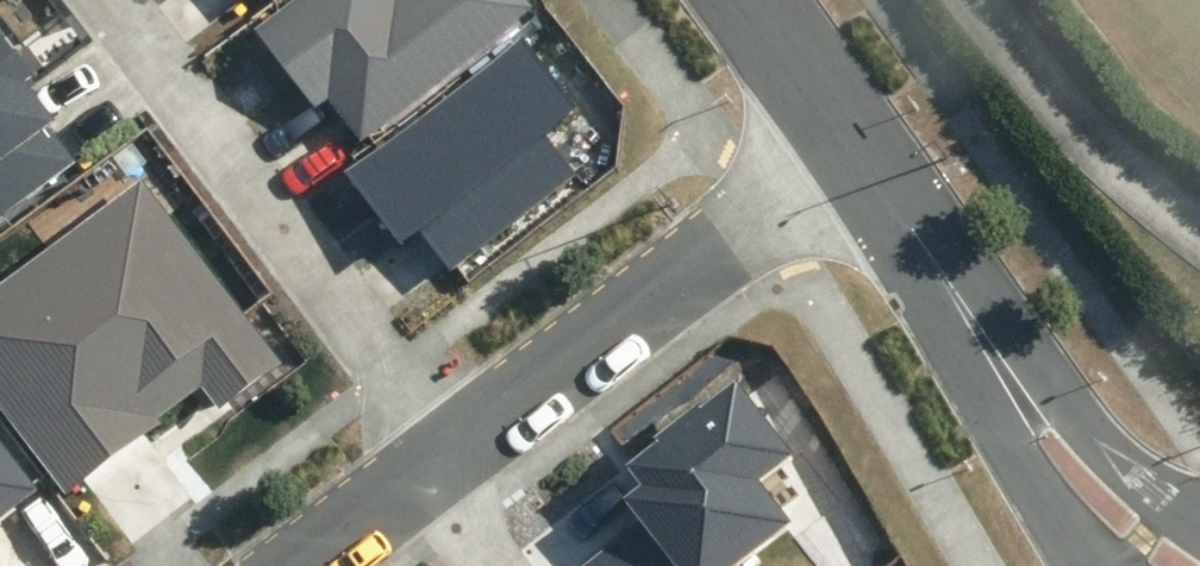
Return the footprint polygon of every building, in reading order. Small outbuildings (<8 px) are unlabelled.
[(537,10),(530,0),(297,0),(257,30),(316,108),(329,98),(362,141),(537,10)] [(69,158),(43,124),(50,118),(23,81),(33,73),(2,32),(0,33),(0,210),(69,158)] [(582,112),(523,36),(345,171),(401,244),(421,229),(450,267),(574,172),(548,137),(582,112)] [(143,175),(0,282),(0,411),(64,496),(161,424),(158,420),(201,388),(219,412),(285,363),(143,175)] [(736,379),(703,405),(700,402),(654,437),(657,441),(627,464),(643,485),(627,497),(645,521),(586,565),(733,565),(790,522),(757,480),(793,452),(736,379)] [(0,444),(0,515),(34,489),(0,444)]
